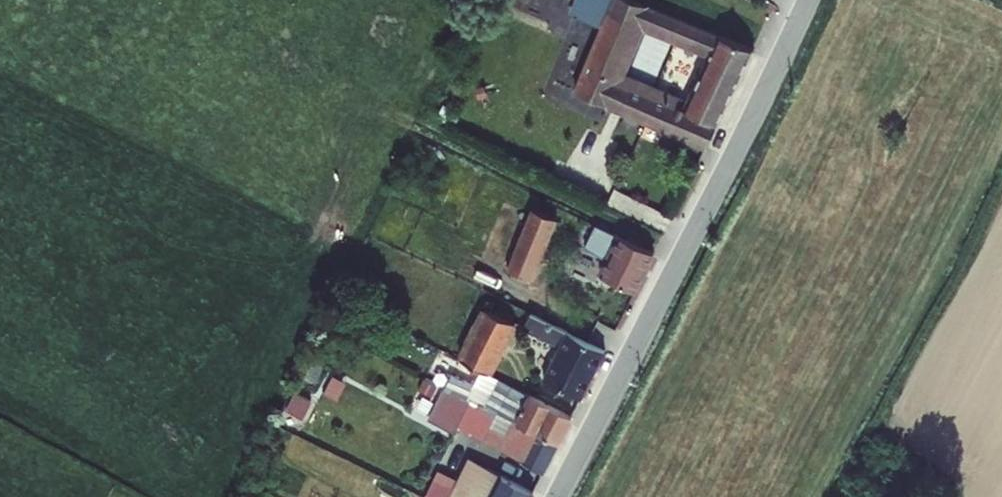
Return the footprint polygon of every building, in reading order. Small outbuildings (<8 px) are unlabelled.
[(768,43),(660,0),(597,0),(592,11),(619,21),(589,88),(720,144),(768,43)] [(552,206),(526,254),(546,266),(572,216),(552,206)] [(670,250),(618,225),(614,235),(626,241),(611,271),(650,290),(670,250)] [(532,321),(500,306),(475,356),(496,366),(502,356),(513,361),(532,321)] [(622,347),(547,310),(541,323),(577,341),(562,373),(600,392),(622,347)] [(468,373),(464,383),(488,396),(576,439),(590,412),(496,366),(491,384),(468,373)] [(330,398),(314,390),(305,408),(321,415),(330,398)] [(560,469),(576,439),(488,396),(478,419),(541,453),(538,457),(560,469)] [(450,496),(546,496),(551,488),(480,451),(468,472),(448,463),(435,490),(448,496),(450,496)]
